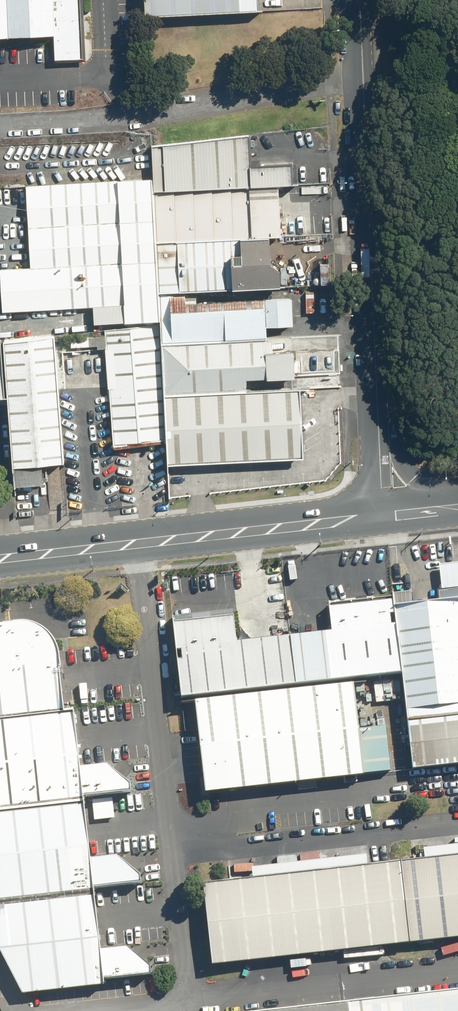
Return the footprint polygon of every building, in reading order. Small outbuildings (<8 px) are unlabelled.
[(57,30),(58,38),(56,38),(56,56),(84,55),(81,0),(0,0),(0,33),(57,30)] [(152,143),(153,177),(154,187),(281,181),(295,181),(294,161),(253,163),(251,131),(152,143)] [(154,187),(153,177),(118,179),(126,302),(94,304),(95,321),(162,317),(161,288),(157,238),(154,187)] [(0,265),(2,308),(94,304),(126,302),(118,179),(27,184),(31,263),(0,265)] [(281,181),(154,187),(157,238),(272,233),(283,233),(281,181)] [(272,233),(157,238),(161,288),(198,287),(284,283),(285,266),(275,258),(272,233)] [(198,287),(161,288),(162,317),(163,322),(163,341),(269,336),(268,323),(267,295),(199,299),(198,287)] [(294,294),(267,295),(268,323),(295,322),(294,294)] [(165,392),(163,341),(163,322),(106,328),(115,446),(168,439),(165,392)] [(5,338),(5,341),(9,393),(14,463),(65,459),(56,335),(5,338)] [(269,336),(163,341),(165,392),(248,388),(247,376),(298,374),(297,348),(275,349),(274,336),(269,336)] [(5,341),(0,341),(0,394),(9,393),(5,341)] [(248,388),(165,392),(168,439),(169,462),(306,455),(303,385),(248,388)] [(175,620),(183,698),(400,677),(392,599),(330,605),(332,633),(237,643),(234,614),(175,620)] [(457,704),(457,599),(397,605),(407,709),(457,704)] [(108,765),(81,768),(74,711),(64,713),(59,657),(57,647),(55,641),(53,639),(46,630),(36,625),(23,624),(0,626),(0,813),(85,805),(83,798),(131,792),(131,784),(108,765)] [(356,684),(195,700),(204,790),(390,771),(386,726),(360,729),(356,684)] [(408,720),(413,767),(457,763),(457,715),(408,720)] [(24,993),(105,985),(104,979),(150,973),(150,966),(129,947),(101,950),(94,886),(141,882),(140,874),(118,857),(90,859),(85,805),(0,813),(0,946),(0,948),(24,993)] [(200,884),(209,968),(457,941),(457,856),(200,884)] [(263,1010),(457,1010),(457,990),(263,1010)]
